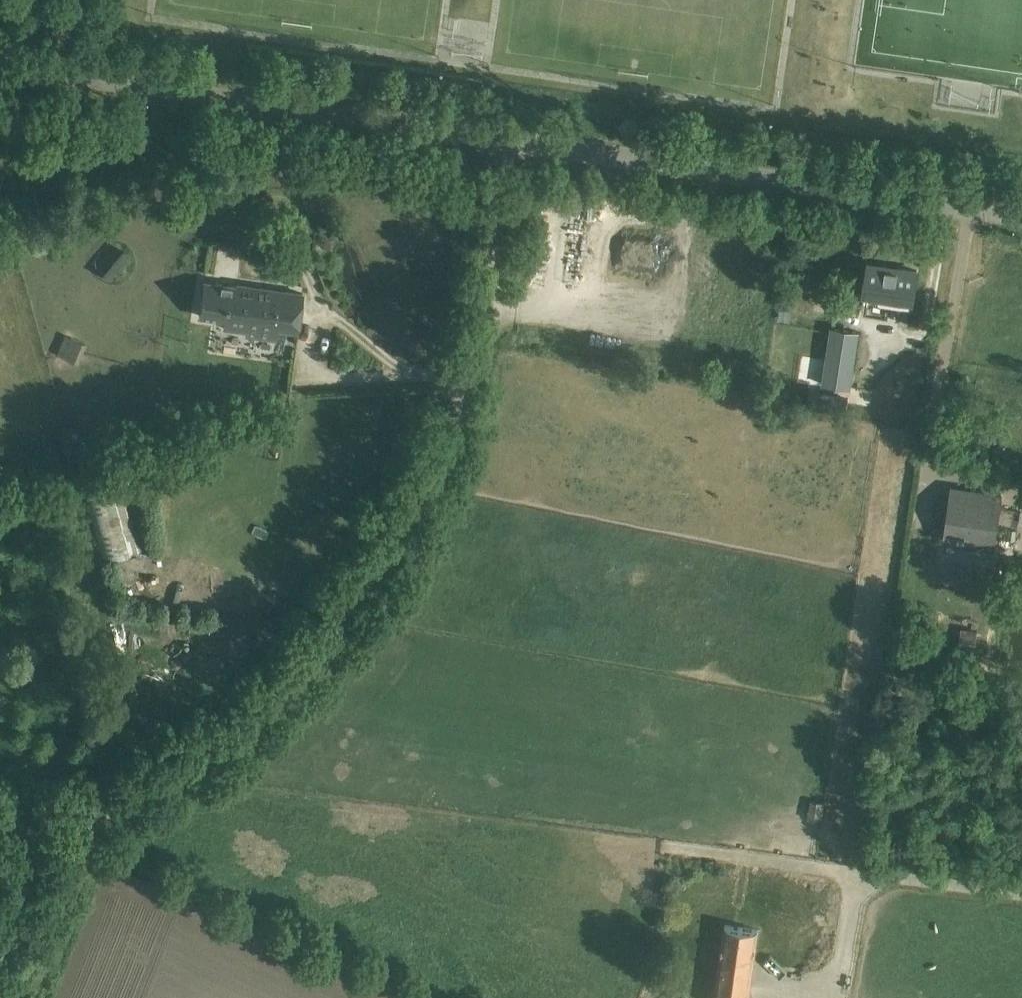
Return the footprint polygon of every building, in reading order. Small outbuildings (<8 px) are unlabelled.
[(869,264),(865,284),(864,292),(912,300),(917,270),(897,267),(897,269),(869,264)] [(203,281),(198,315),(224,319),(223,327),(247,330),(248,324),(297,331),(302,293),(237,283),(236,285),(203,281)] [(832,328),(823,383),(851,388),(860,332),(832,328)] [(809,387),(806,406),(846,413),(849,393),(809,387)] [(123,481),(83,492),(103,562),(144,550),(123,481)] [(1001,492),(977,489),(951,485),(945,532),(995,539),(1001,492)] [(822,820),(825,801),(810,799),(807,818),(822,820)] [(722,945),(720,955),(715,997),(748,997),(757,929),(724,925),(722,945)]
